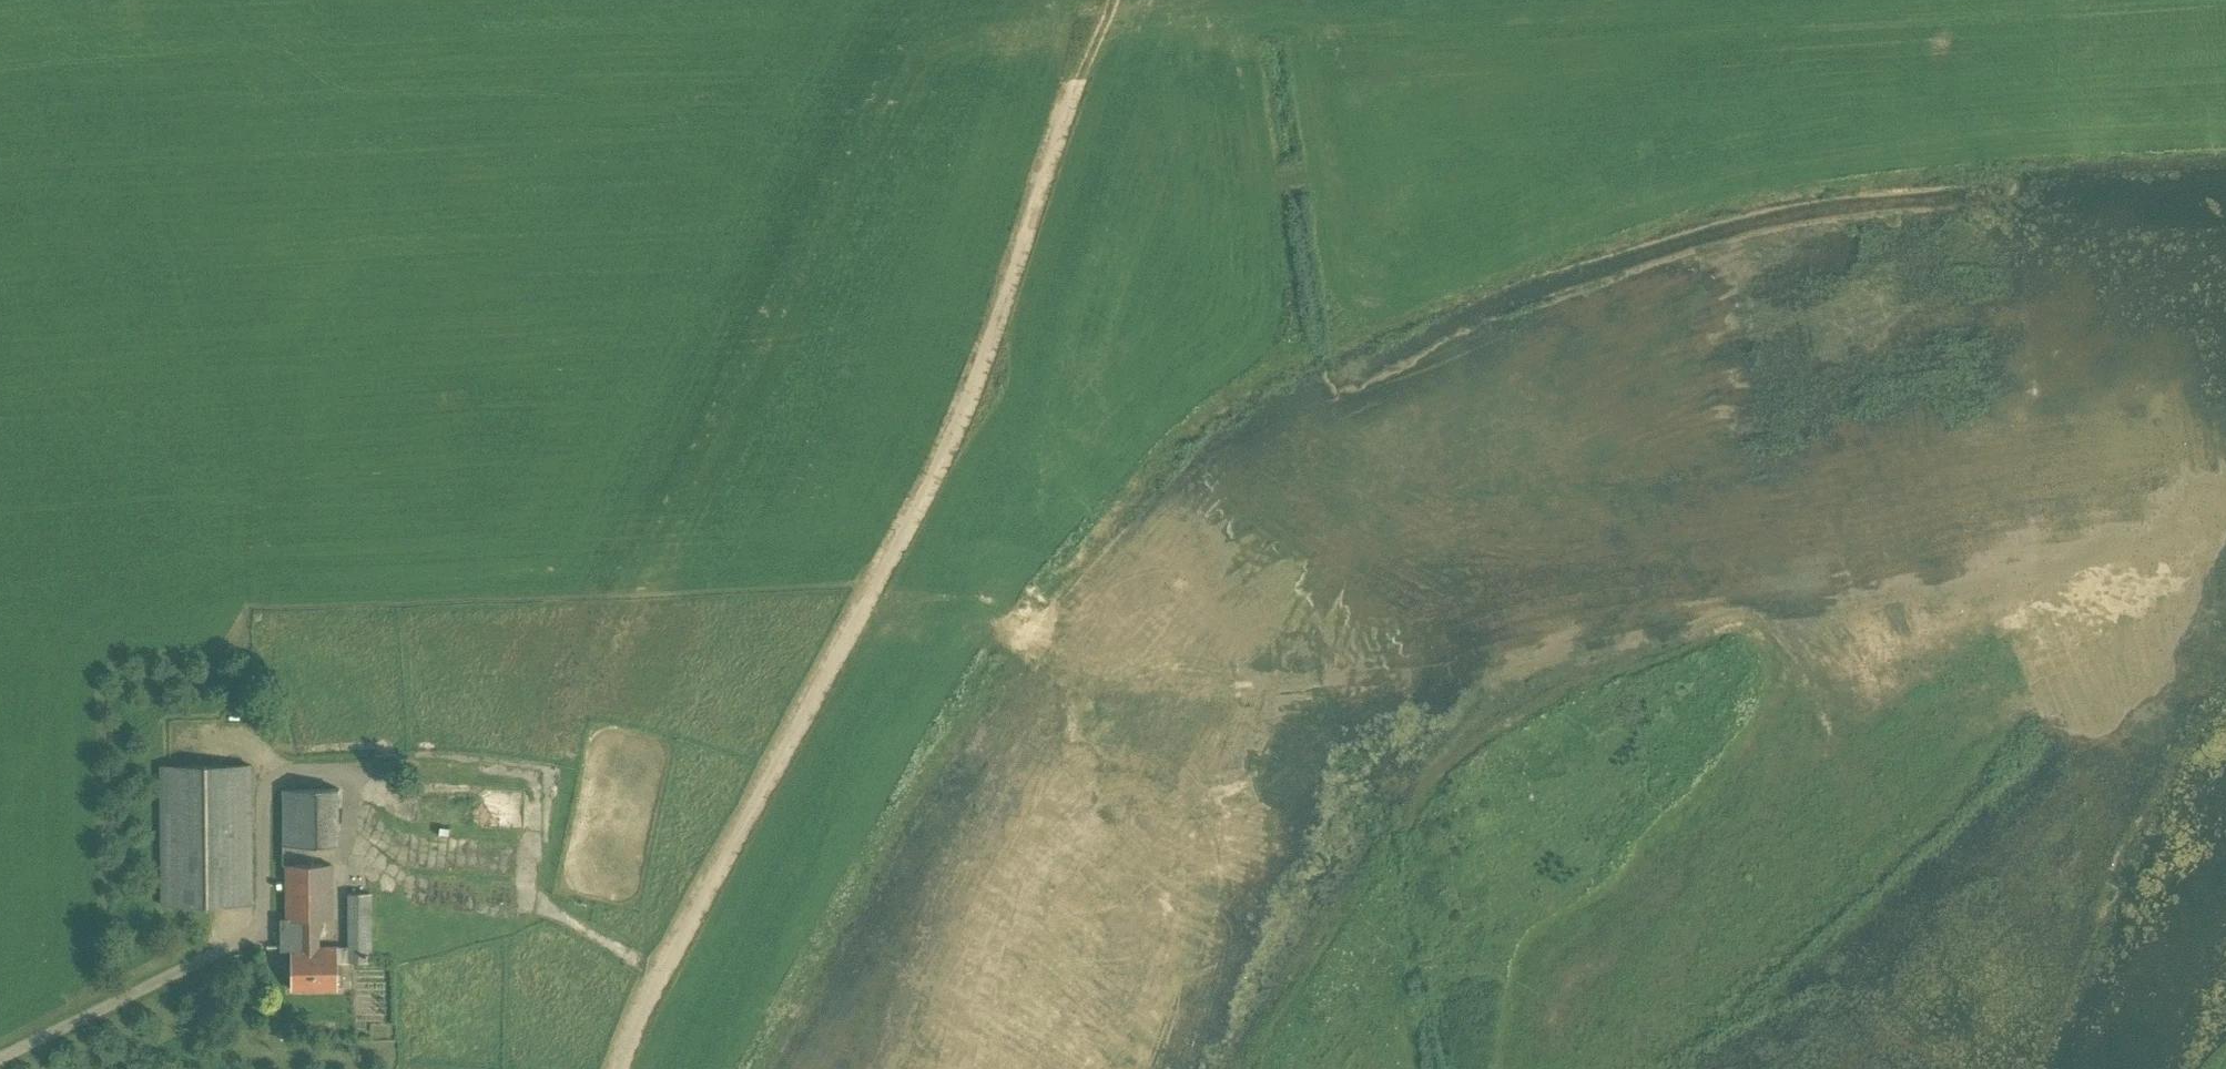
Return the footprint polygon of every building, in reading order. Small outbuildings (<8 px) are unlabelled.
[(159,765),(160,906),(253,904),(251,764),(159,765)] [(338,787),(282,789),(283,845),(339,844),(338,787)] [(337,989),(337,947),(318,947),(318,920),(331,920),(331,865),(286,865),(287,919),(282,919),(282,949),(291,949),(292,989),(337,989)] [(370,893),(349,893),(350,962),(367,961),(367,948),(371,948),(370,893)]
